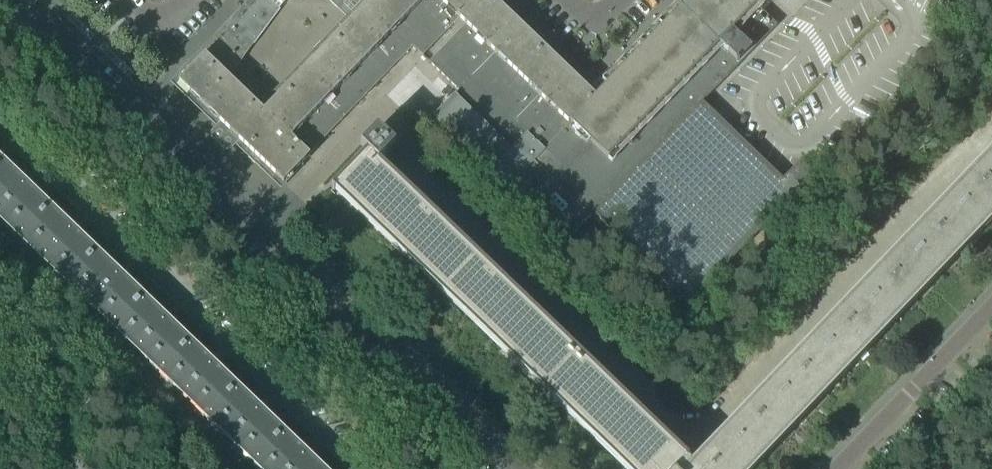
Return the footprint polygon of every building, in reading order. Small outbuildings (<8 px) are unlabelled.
[(802,194),(705,100),(751,53),(776,28),(755,7),(762,0),(689,0),(599,93),(595,98),(493,0),(371,0),(333,40),(264,113),(254,103),(227,78),(228,78),(238,67),(242,51),(248,46),(254,41),(263,28),(274,14),(268,8),(260,0),(252,0),(233,20),(224,29),(222,32),(203,51),(200,55),(203,58),(194,67),(178,83),(227,131),(283,184),(301,165),(309,157),(309,156),(308,156),(413,47),(421,55),(422,57),(459,19),(465,25),(429,63),(447,80),(458,92),(448,103),(433,118),(564,245),(590,218),(690,312),(731,267),(802,194)] [(963,20),(973,10),(963,0),(953,11),(963,20)] [(686,462),(376,164),(392,147),(376,132),(361,148),(368,153),(332,190),(334,192),(338,187),(632,468),(679,468),(686,462)] [(690,466),(686,462),(679,468),(747,468),(991,213),(991,151),(690,466)] [(0,165),(0,222),(19,240),(49,209),(2,164),(0,165)] [(65,284),(95,254),(49,209),(19,240),(65,284)] [(95,254),(65,284),(112,329),(142,298),(95,254)] [(159,374),(189,343),(142,298),(112,329),(159,374)] [(189,343),(159,374),(205,419),(235,388),(189,343)] [(254,465),(283,434),(235,388),(205,419),(254,465)] [(283,434),(254,465),(257,468),(319,468),(283,434)]
